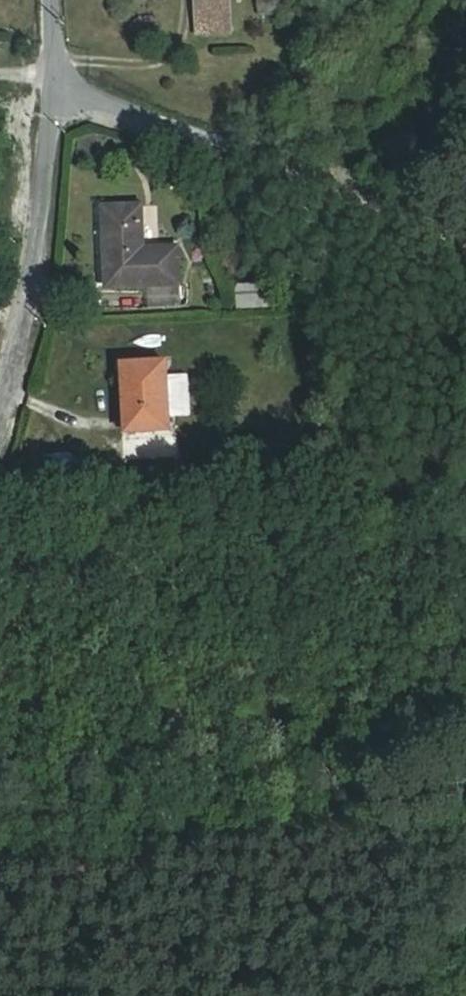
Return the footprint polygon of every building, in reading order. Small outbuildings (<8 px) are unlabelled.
[(200,31),(231,30),(230,0),(199,0),(200,31)] [(109,287),(181,284),(180,248),(146,249),(144,206),(106,208),(109,287)] [(237,285),(239,311),(280,307),(277,281),(237,285)] [(168,362),(125,364),(129,432),(172,430),(168,362)]
